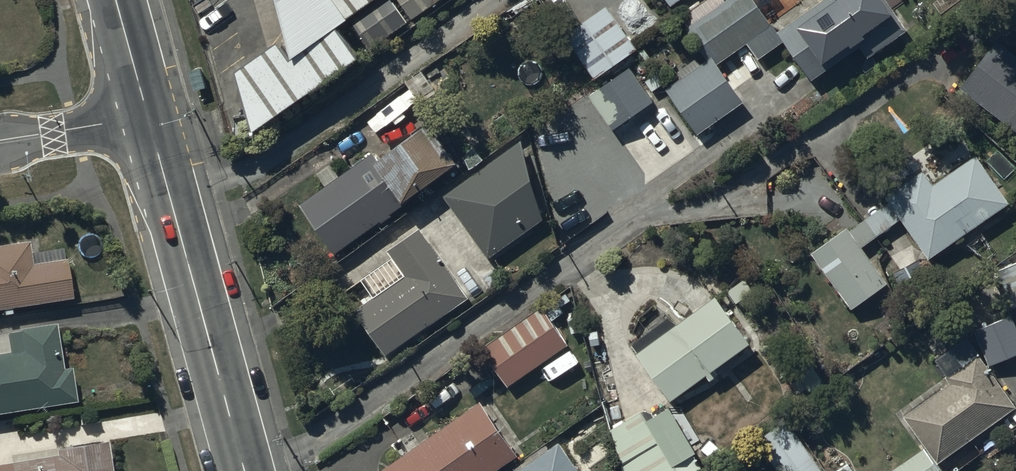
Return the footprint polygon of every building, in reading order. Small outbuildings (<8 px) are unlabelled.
[(293,51),(290,53),(278,36),(236,65),(254,126),(438,0),(279,0),(293,51)] [(638,46),(608,0),(607,0),(565,28),(597,74),(638,46)] [(745,96),(720,60),(749,39),(760,55),(786,36),(813,74),(861,39),(870,51),(910,22),(894,0),(816,0),(779,26),(760,0),(723,0),(689,24),(711,55),(703,61),(698,54),(681,66),(685,72),(668,84),(699,128),(745,96)] [(1015,122),(1015,49),(998,36),(963,82),(1015,122)] [(591,91),(614,123),(655,94),(632,62),(591,91)] [(301,202),(334,250),(406,199),(402,193),(455,157),(429,120),(380,154),(377,150),(301,202)] [(445,191),(490,253),(545,216),(522,138),(445,191)] [(905,215),(930,252),(1010,196),(979,150),(934,181),(926,168),(890,193),(893,198),(905,215)] [(893,198),(853,227),(864,244),(905,215),(893,198)] [(73,276),(66,241),(30,248),(25,222),(0,227),(0,291),(73,276)] [(853,303),(888,279),(864,244),(853,227),(850,223),(814,248),(853,303)] [(389,349),(470,291),(422,224),(390,245),(407,271),(357,304),(389,349)] [(1001,267),(1015,303),(1015,260),(1001,267)] [(677,320),(671,311),(632,340),(673,394),(708,368),(713,376),(742,353),(737,347),(755,334),(720,288),(677,320)] [(510,382),(570,339),(542,301),(483,344),(510,382)] [(70,379),(66,346),(55,347),(50,309),(25,312),(27,331),(0,334),(0,387),(70,379)] [(976,327),(992,362),(1015,352),(1015,321),(1012,312),(976,327)] [(940,459),(1015,402),(1015,398),(980,348),(948,371),(952,377),(905,411),(928,441),(927,442),(940,459)] [(482,395),(379,469),(381,470),(488,470),(520,448),(482,395)] [(613,423),(622,461),(629,470),(684,470),(701,460),(695,450),(697,449),(693,443),(700,439),(679,404),(674,408),(670,401),(649,413),(644,405),(613,423)] [(780,470),(823,470),(824,470),(787,415),(756,436),(780,470)] [(97,420),(57,426),(58,433),(0,442),(0,470),(104,470),(97,420)] [(561,439),(514,470),(582,470),(561,439)] [(927,442),(888,469),(889,470),(946,470),(939,460),(940,459),(927,442)]
